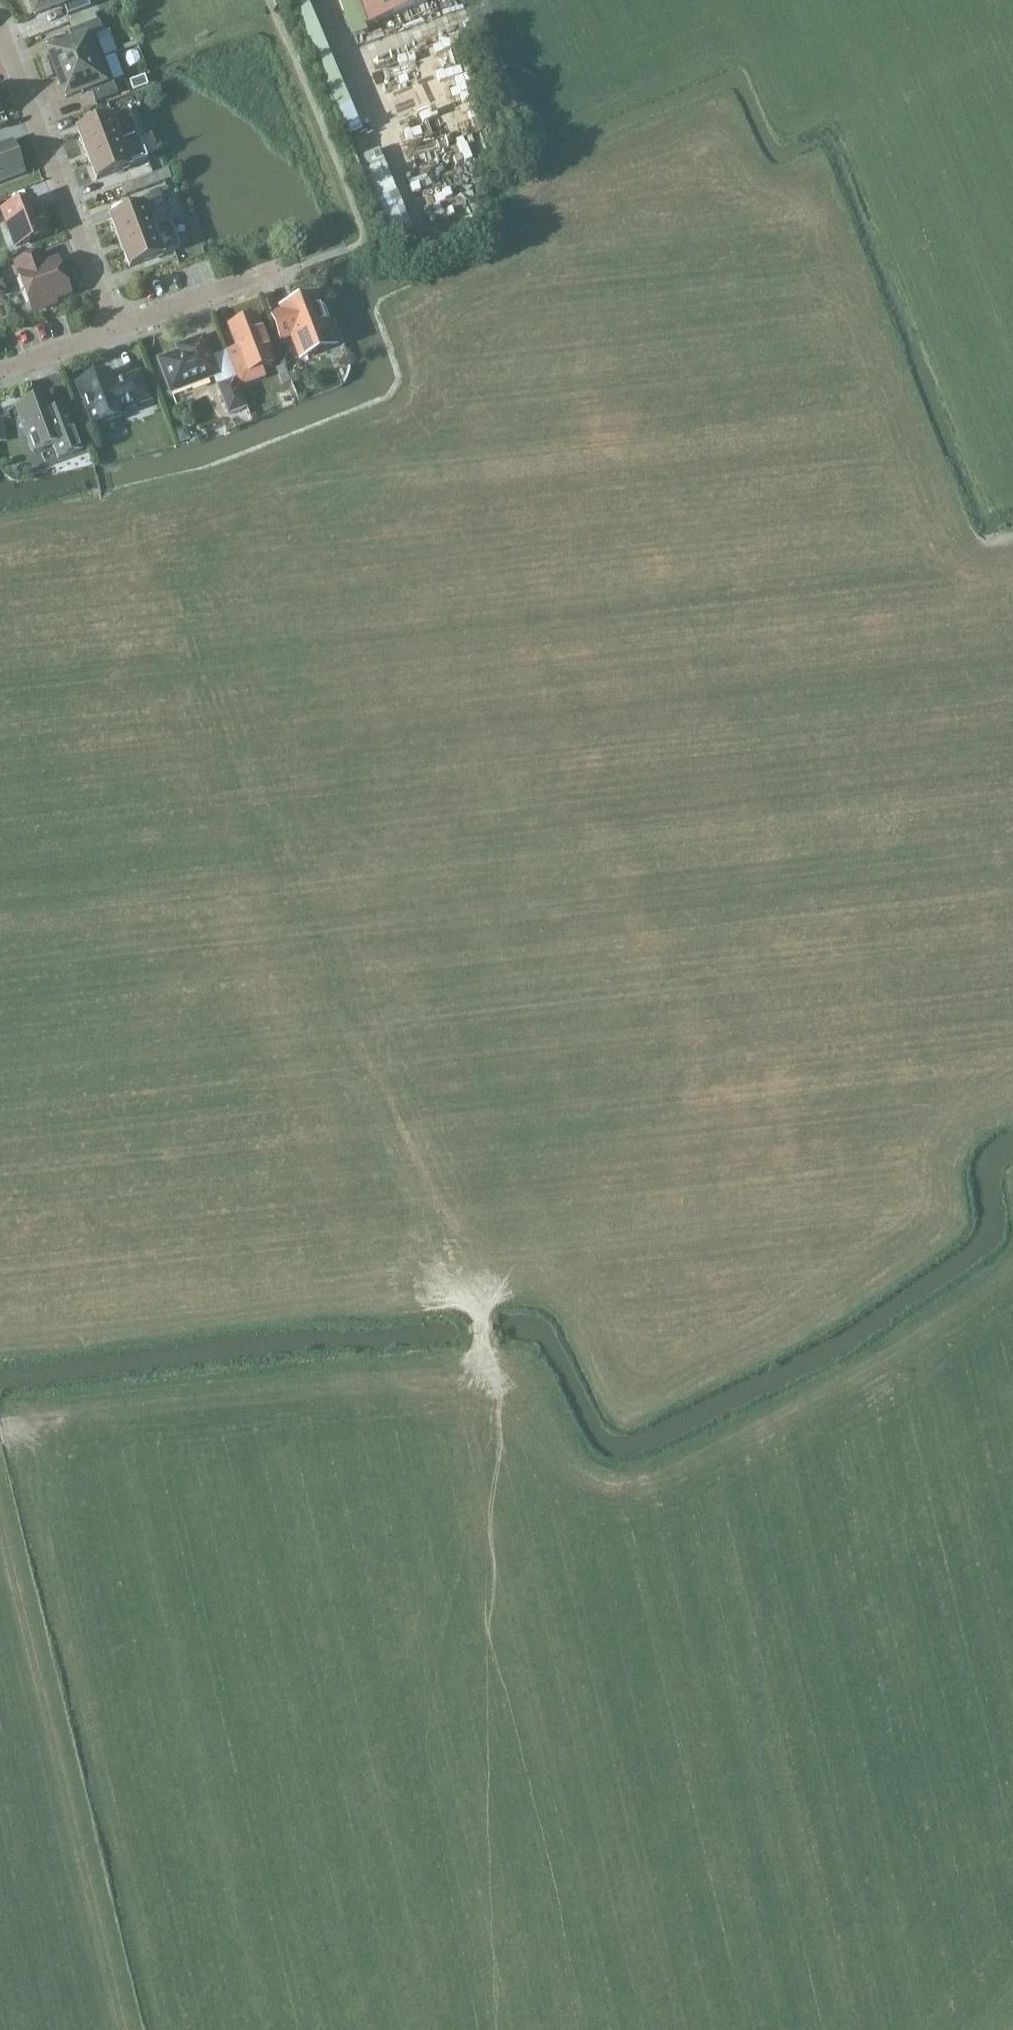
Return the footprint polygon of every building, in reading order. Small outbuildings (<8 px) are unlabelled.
[(90,8),(87,0),(72,0),(71,0),(29,0),(34,16),(63,5),(67,16),(90,8)] [(439,0),(356,0),(365,27),(439,0)] [(57,76),(104,58),(96,36),(103,33),(99,21),(68,33),(73,44),(48,53),(57,76)] [(94,104),(118,95),(104,58),(57,76),(65,98),(90,89),(95,103),(94,103),(94,104)] [(424,214),(381,73),(361,79),(404,220),(424,214)] [(130,83),(133,92),(148,86),(144,77),(130,83)] [(113,146),(138,136),(129,112),(103,121),(113,146)] [(87,155),(113,146),(103,121),(78,131),(87,155)] [(122,170),(147,161),(138,136),(113,146),(122,170)] [(23,173),(11,142),(0,147),(0,182),(23,173)] [(96,180),(122,170),(113,146),(87,155),(96,180)] [(125,197),(171,180),(167,170),(121,187),(125,197)] [(148,194),(152,204),(162,200),(158,190),(148,194)] [(16,247),(47,235),(33,199),(2,211),(16,247)] [(146,234),(171,224),(162,200),(136,209),(146,234)] [(120,243),(146,234),(136,209),(111,219),(120,243)] [(155,258),(180,249),(171,224),(146,234),(155,258)] [(129,268),(155,258),(146,234),(120,243),(129,268)] [(31,308),(69,294),(57,262),(42,267),(38,255),(15,264),(31,308)] [(283,347),(295,342),(298,353),(332,341),(315,295),(311,297),(310,293),(297,298),(298,302),(281,308),(283,312),(272,317),(283,347)] [(237,348),(226,353),(239,388),(252,383),(248,372),(272,363),(267,348),(271,347),(264,330),(261,331),(255,318),(229,328),(237,348)] [(170,393),(217,375),(203,338),(183,345),(185,351),(158,361),(170,393)] [(76,386),(92,428),(123,417),(121,412),(148,402),(138,377),(111,387),(107,375),(76,386)] [(229,413),(244,408),(234,382),(219,387),(229,413)] [(51,447),(56,460),(80,451),(65,409),(52,413),(46,398),(5,413),(6,413),(15,410),(31,454),(51,447)] [(178,446),(190,442),(187,434),(182,432),(174,435),(178,446)]
